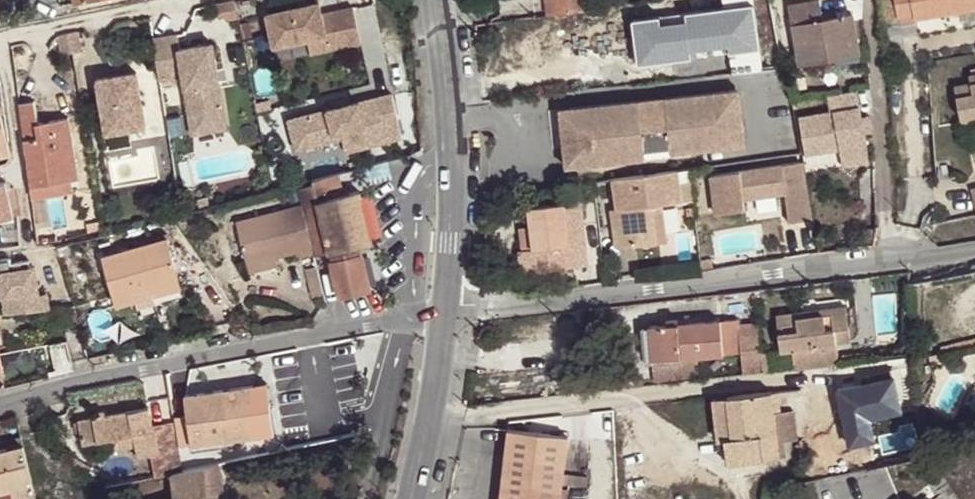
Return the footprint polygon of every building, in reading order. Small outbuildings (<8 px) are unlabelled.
[(588,9),(587,0),(545,0),(547,14),(548,14),(588,9)] [(703,33),(697,0),(687,0),(660,4),(665,39),(703,33)] [(756,0),(739,0),(743,29),(760,27),(756,0)] [(760,27),(777,25),(774,9),(773,0),(756,0),(760,27)] [(774,9),(789,7),(789,5),(788,0),(773,0),(774,9)] [(789,7),(793,25),(799,63),(860,52),(854,14),(822,20),(819,0),(789,5),(789,7)] [(885,19),(900,17),(915,15),(915,18),(974,8),(974,0),(884,0),(885,19)] [(362,43),(354,7),(323,14),(320,2),(267,13),(274,46),(307,39),(325,35),(328,50),(362,43)] [(777,25),(778,28),(793,25),(789,7),(774,9),(777,25)] [(588,9),(548,14),(555,68),(598,62),(596,50),(628,45),(624,13),(589,17),(588,9)] [(68,34),(72,53),(82,51),(79,32),(68,34)] [(760,52),(782,50),(779,33),(758,36),(760,52)] [(62,55),(72,53),(68,34),(59,35),(62,55)] [(178,35),(153,39),(159,80),(183,77),(190,122),(224,117),(213,44),(180,49),(178,35)] [(310,53),(328,50),(325,35),(307,39),(310,53)] [(630,58),(628,45),(596,50),(598,62),(630,58)] [(712,74),(784,66),(782,50),(760,52),(710,58),(712,74)] [(137,73),(97,79),(106,133),(146,127),(137,73)] [(961,118),(974,116),(974,73),(969,74),(971,83),(956,86),(961,118)] [(869,162),(857,89),(828,94),(832,112),(799,117),(805,155),(840,149),(843,166),(869,162)] [(640,101),(570,108),(576,166),(671,156),(671,153),(740,146),(744,141),(740,95),(734,90),(669,98),(671,113),(642,116),(640,101)] [(393,94),(289,120),(295,145),(341,133),(343,138),(346,152),(402,138),(393,94)] [(671,113),(669,98),(640,101),(642,116),(671,113)] [(34,100),(19,103),(30,187),(72,180),(78,179),(72,146),(65,147),(64,141),(71,140),(67,118),(38,123),(34,100)] [(566,167),(576,166),(570,108),(560,109),(566,167)] [(9,156),(0,117),(0,158),(9,156)] [(190,122),(192,134),(226,128),(224,117),(190,122)] [(296,150),(343,138),(341,133),(295,145),(296,150)] [(810,217),(801,160),(712,174),(718,213),(748,208),(746,197),(788,190),(792,220),(810,217)] [(689,169),(678,171),(680,183),(690,182),(689,169)] [(678,171),(612,180),(617,209),(611,210),(616,245),(632,243),(633,246),(657,243),(652,205),(662,204),(693,199),(690,182),(680,183),(678,171)] [(21,213),(15,177),(0,180),(0,216),(21,213)] [(74,190),(72,180),(30,187),(32,197),(74,190)] [(303,205),(310,234),(325,230),(332,249),(375,239),(362,181),(320,192),(315,184),(298,188),(303,205)] [(588,265),(581,201),(529,207),(531,226),(534,250),(523,251),(520,251),(523,272),(588,265)] [(652,205),(657,243),(667,241),(662,204),(652,205)] [(313,251),(310,234),(303,205),(236,220),(246,262),(274,256),(296,250),(297,255),(313,251)] [(534,250),(531,226),(520,228),(523,251),(534,250)] [(167,239),(103,256),(116,305),(137,299),(135,292),(149,288),(179,280),(167,239)] [(363,250),(330,258),(337,296),(375,290),(363,250)] [(276,264),(274,256),(246,262),(248,271),(276,264)] [(42,309),(39,264),(0,267),(0,312),(42,309)] [(313,297),(324,294),(317,265),(306,269),(313,297)] [(181,288),(179,280),(149,288),(151,296),(181,288)] [(798,369),(837,365),(835,344),(834,329),(846,328),(844,307),(823,309),(823,312),(815,313),(815,315),(809,316),(808,310),(778,313),(782,350),(796,349),(798,369)] [(762,353),(759,323),(739,325),(739,319),(651,326),(653,360),(698,357),(742,354),(743,375),(764,373),(762,353)] [(847,343),(846,328),(834,329),(835,344),(847,343)] [(769,352),(762,353),(764,373),(772,372),(769,352)] [(698,357),(653,360),(655,382),(700,379),(698,357)] [(174,421),(175,429),(191,426),(193,445),(252,436),(253,442),(275,439),(269,403),(253,405),(250,385),(186,395),(186,399),(171,402),(174,421)] [(772,393),(727,397),(731,438),(726,439),(729,462),(779,457),(778,442),(774,413),(772,393)] [(731,438),(727,397),(714,398),(718,439),(726,439),(731,438)] [(156,477),(172,474),(182,472),(175,429),(174,421),(153,425),(149,406),(106,415),(105,410),(96,412),(97,417),(79,421),(83,444),(99,441),(119,437),(122,447),(136,444),(138,457),(152,455),(156,477)] [(794,411),(774,413),(778,442),(798,439),(794,411)] [(569,436),(512,429),(503,498),(561,498),(569,436)] [(119,437),(99,441),(101,451),(122,447),(119,437)] [(0,450),(0,493),(12,490),(14,498),(30,498),(37,497),(23,444),(0,450)] [(217,493),(224,493),(220,464),(182,472),(172,474),(176,498),(218,498),(217,493)]
